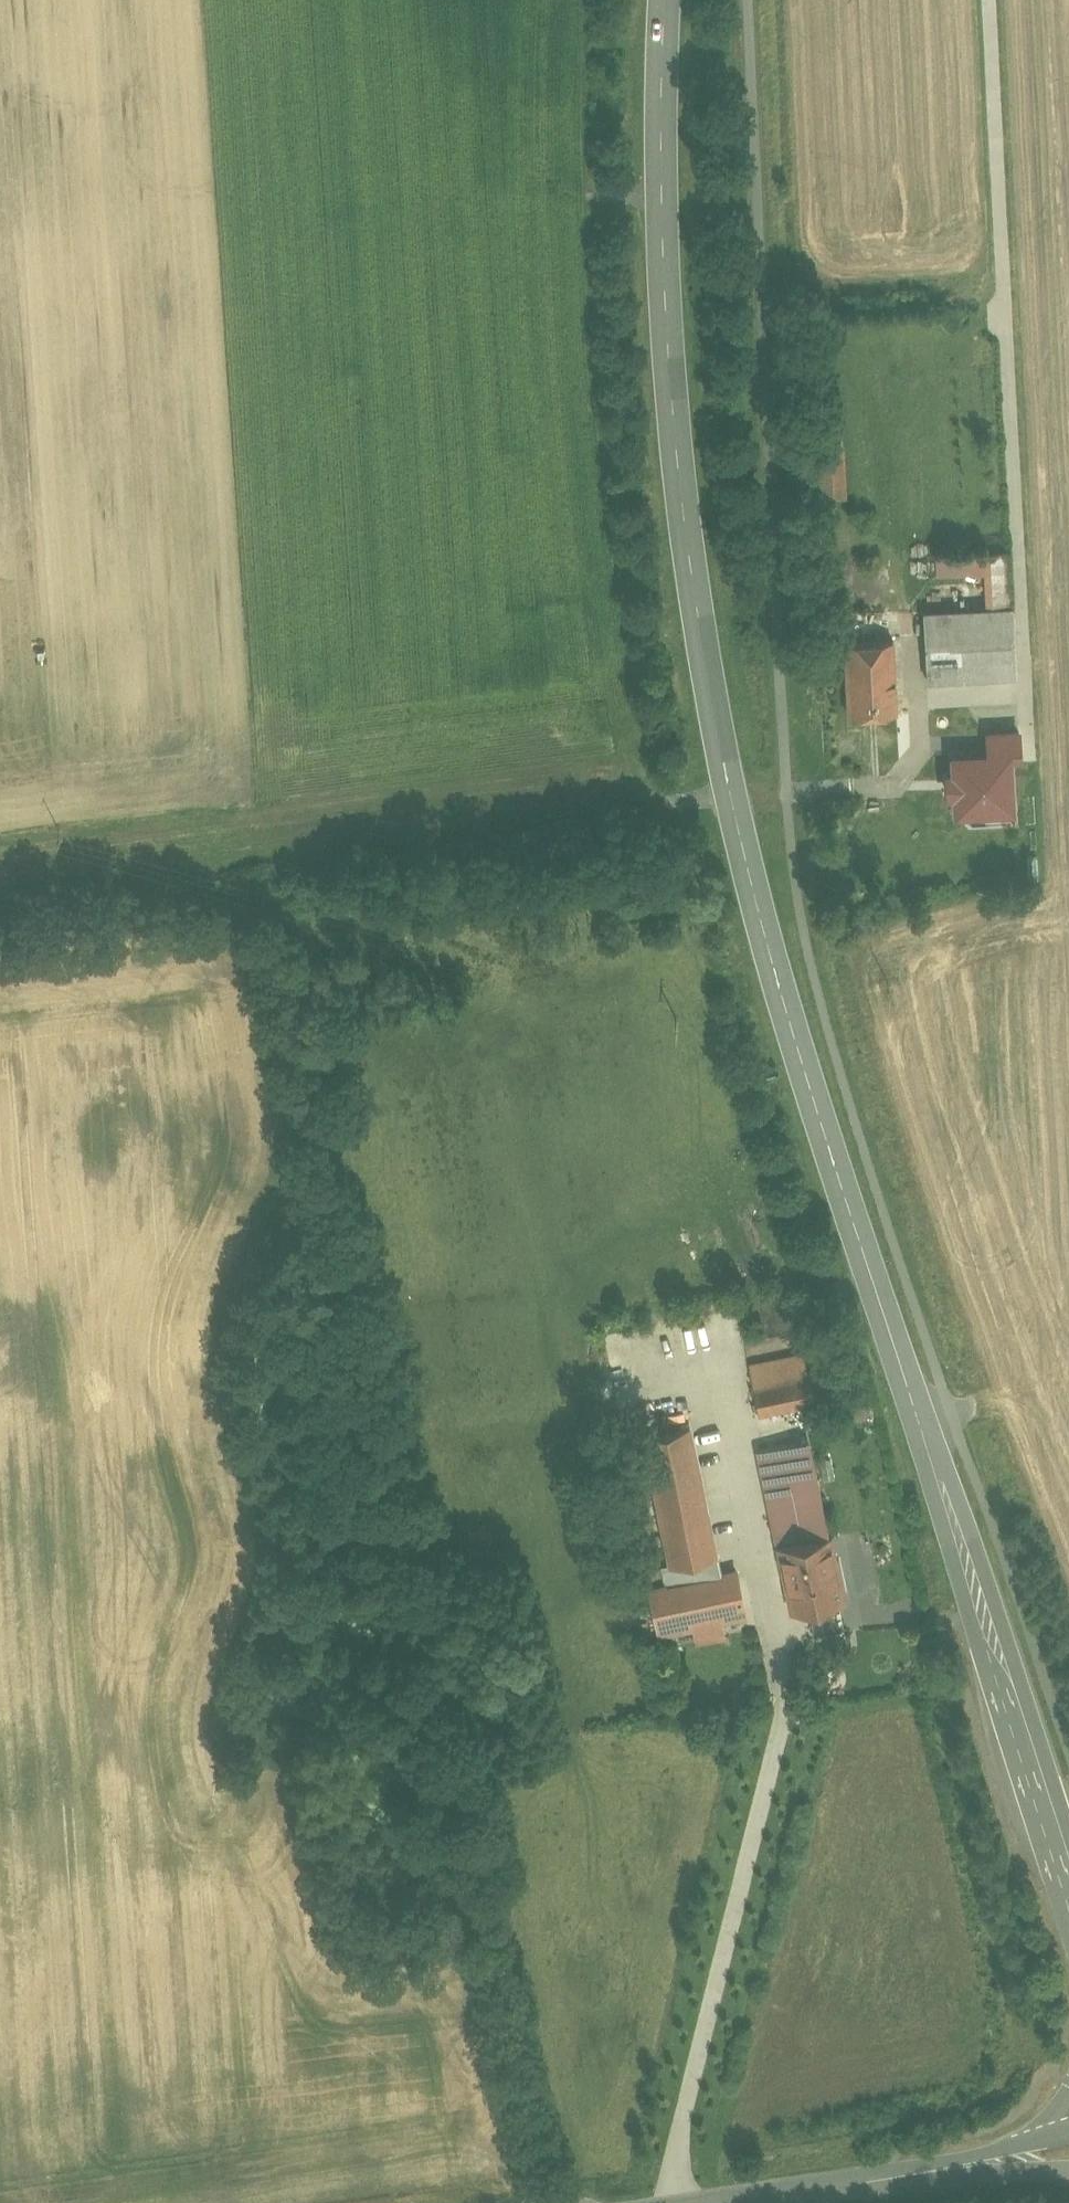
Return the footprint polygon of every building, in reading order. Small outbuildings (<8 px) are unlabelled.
[(848,495),(846,442),(818,443),(820,497),(848,495)] [(978,539),(946,542),(947,554),(979,551),(978,539)] [(985,560),(988,617),(1013,615),(1010,559),(985,560)] [(988,617),(925,620),(929,691),(1019,687),(1015,615),(1013,615),(988,617)] [(893,640),(845,642),(849,713),(897,710),(893,640)] [(897,710),(849,713),(851,762),(900,759),(897,710)] [(951,772),(948,772),(949,796),(955,796),(956,813),(1016,811),(1013,758),(1022,758),(1021,732),(988,734),(989,752),(951,754),(951,772)] [(804,1353),(749,1364),(759,1413),(844,1396),(838,1366),(808,1372),(804,1353)] [(689,1428),(645,1437),(668,1548),(659,1550),(667,1585),(720,1574),(716,1555),(689,1428)] [(810,1438),(760,1448),(773,1521),(777,1545),(830,1535),(810,1438)] [(830,1535),(777,1545),(785,1585),(790,1610),(810,1606),(812,1612),(839,1607),(838,1600),(843,1599),(830,1535)] [(667,1585),(628,1594),(637,1637),(746,1615),(737,1571),(720,1574),(667,1585)]
